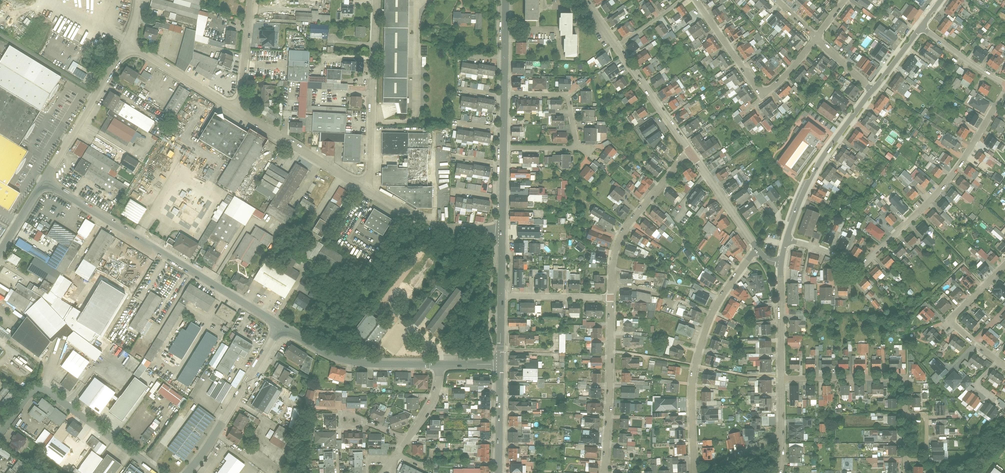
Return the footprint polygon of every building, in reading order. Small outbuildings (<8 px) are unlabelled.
[(192,1),(191,6),(168,0),(152,0),(150,6),(174,12),(173,14),(195,20),(193,28),(184,26),(178,56),(212,75),(217,63),(229,67),(233,57),(219,52),(215,60),(190,51),(193,42),(219,49),(221,41),(201,36),(206,17),(198,15),(202,0),(186,0),(192,1)] [(353,12),(353,0),(341,0),(341,12),(353,12)] [(406,115),(408,0),(384,0),(383,105),(395,105),(398,115),(406,115)] [(538,0),(526,0),(526,22),(538,22),(538,0)] [(766,0),(753,0),(769,15),(775,9),(766,0)] [(824,18),(805,0),(792,0),(819,25),(824,18)] [(958,0),(953,0),(946,9),(953,14),(961,3),(958,0)] [(613,8),(608,1),(601,6),(607,13),(613,8)] [(642,7),(649,16),(656,12),(649,3),(642,7)] [(693,19),(683,5),(676,10),(687,24),(693,19)] [(918,12),(910,6),(905,13),(912,19),(918,12)] [(730,21),(720,8),(713,12),(723,26),(730,21)] [(856,13),(850,8),(840,18),(846,23),(856,13)] [(868,15),(866,18),(870,21),(874,16),(863,8),(861,11),(868,15)] [(898,19),(902,13),(895,8),(893,11),(888,8),(886,11),(898,19)] [(961,8),(958,14),(968,19),(971,13),(961,8)] [(329,36),(329,15),(310,15),(310,11),(294,10),(294,23),(313,23),(313,36),(329,36)] [(471,11),(453,11),(453,21),(473,21),(473,28),(482,28),(482,15),(471,15),(471,11)] [(568,57),(577,57),(576,36),(573,36),(572,13),(560,13),(560,36),(565,36),(565,57),(568,57)] [(622,20),(617,13),(609,18),(615,26),(622,20)] [(806,38),(780,13),(774,19),(794,39),(791,43),(796,48),(806,38)] [(27,26),(31,21),(26,17),(22,22),(27,26)] [(954,22),(947,17),(939,28),(945,33),(954,22)] [(984,27),(988,30),(994,20),(991,17),(984,27)] [(169,22),(152,20),(151,26),(168,29),(169,22)] [(710,32),(701,20),(689,30),(698,41),(710,32)] [(906,28),(899,21),(893,27),(900,34),(906,28)] [(668,33),(663,24),(656,29),(661,37),(668,33)] [(618,30),(623,37),(630,32),(625,25),(618,30)] [(726,30),(735,42),(744,36),(739,28),(735,30),(733,26),(726,30)] [(155,40),(157,29),(143,27),(141,38),(155,40)] [(367,27),(357,27),(357,39),(367,39),(367,27)] [(260,42),(263,42),(262,49),(271,50),(272,47),(274,47),(275,31),(263,31),(263,35),(261,35),(260,42)] [(841,46),(848,35),(842,31),(835,41),(841,46)] [(236,33),(226,33),(226,46),(236,47),(236,33)] [(753,36),(760,46),(765,42),(758,33),(753,36)] [(529,41),(529,45),(545,45),(545,41),(553,41),(553,35),(541,35),(541,41),(529,41)] [(983,46),(987,40),(980,35),(978,39),(979,40),(978,42),(983,46)] [(722,48),(714,37),(702,45),(710,56),(722,48)] [(991,52),(985,61),(994,68),(1002,57),(998,54),(1000,52),(999,51),(1004,44),(998,40),(994,47),(993,46),(989,51),(991,52)] [(640,49),(635,41),(628,46),(634,53),(640,49)] [(645,46),(646,50),(657,44),(655,41),(645,46)] [(756,52),(748,41),(739,49),(747,60),(756,52)] [(944,54),(928,41),(920,52),(936,64),(944,54)] [(525,55),(525,43),(517,43),(517,55),(525,55)] [(882,43),(875,51),(885,59),(892,51),(882,43)] [(986,51),(977,45),(971,54),(980,60),(986,51)] [(8,186),(28,153),(19,147),(62,77),(11,46),(0,64),(0,205),(10,211),(21,194),(8,186)] [(644,48),(633,57),(639,66),(651,57),(644,48)] [(784,48),(778,53),(789,65),(791,63),(784,56),(788,52),(784,48)] [(344,135),(345,119),(345,110),(310,109),(311,91),(346,92),(347,84),(341,84),(341,70),(327,69),(326,75),(308,75),(310,52),(290,51),(287,81),(300,81),(298,123),(289,123),(289,133),(324,134),(324,157),(337,157),(337,144),(344,144),(344,164),(360,164),(360,136),(344,135)] [(610,61),(603,53),(597,58),(603,66),(610,61)] [(733,64),(725,53),(719,57),(727,68),(733,64)] [(822,72),(830,62),(819,54),(811,64),(822,72)] [(863,56),(860,59),(854,54),(849,60),(862,70),(869,61),(863,56)] [(910,73),(919,62),(912,57),(904,68),(910,73)] [(774,73),(759,58),(754,63),(769,78),(774,73)] [(362,59),(342,59),(342,68),(362,69),(362,59)] [(533,62),(510,61),(509,71),(524,71),(524,68),(533,68),(533,62)] [(477,74),(494,75),(495,65),(462,62),(461,74),(477,75),(477,74)] [(619,70),(614,63),(602,72),(607,79),(619,70)] [(656,71),(650,63),(643,68),(650,76),(656,71)] [(961,76),(965,72),(957,64),(953,69),(961,76)] [(126,66),(120,77),(132,85),(136,78),(146,84),(151,75),(143,71),(141,76),(126,66)] [(877,72),(871,67),(864,74),(870,79),(877,72)] [(809,74),(803,68),(793,78),(800,84),(809,74)] [(745,81),(737,70),(727,77),(735,88),(745,81)] [(976,77),(968,71),(963,78),(971,84),(976,77)] [(905,77),(901,74),(890,86),(904,98),(913,87),(904,79),(905,77)] [(666,81),(661,75),(651,81),(656,88),(666,81)] [(535,79),(534,87),(547,88),(548,76),(545,76),(545,80),(535,79)] [(576,82),(578,86),(581,85),(582,87),(592,81),(590,78),(587,80),(585,76),(576,82)] [(628,84),(622,76),(614,83),(620,90),(628,84)] [(520,77),(509,77),(509,85),(520,85),(520,77)] [(916,89),(919,86),(908,77),(905,79),(916,89)] [(568,78),(554,79),(555,88),(568,87),(568,78)] [(960,83),(959,83),(961,80),(957,78),(951,87),(956,90),(960,83)] [(988,95),(993,88),(983,82),(978,89),(988,95)] [(794,91),(787,84),(777,93),(783,100),(794,91)] [(755,96),(746,85),(736,92),(745,103),(755,96)] [(164,112),(174,118),(190,92),(179,86),(164,112)] [(275,88),(263,86),(262,115),(282,126),(283,105),(277,104),(277,113),(274,111),(275,88)] [(848,94),(853,98),(859,90),(854,86),(848,94)] [(668,88),(661,92),(665,100),(673,95),(668,88)] [(591,105),(591,92),(582,92),(582,105),(591,105)] [(120,99),(111,93),(102,106),(109,110),(106,115),(109,117),(102,129),(127,145),(138,127),(147,132),(153,122),(152,124),(118,102),(120,99)] [(640,100),(635,93),(627,99),(632,105),(640,100)] [(837,94),(832,100),(843,109),(848,104),(837,94)] [(882,112),(890,100),(884,95),(875,107),(882,112)] [(363,96),(351,96),(351,107),(363,107),(363,96)] [(492,110),(493,99),(460,96),(459,107),(492,110)] [(783,112),(772,97),(760,106),(765,113),(772,108),(779,116),(783,112)] [(681,105),(676,98),(669,104),(674,110),(681,105)] [(972,99),(969,103),(981,112),(987,104),(981,100),(978,103),(972,99)] [(793,107),(788,101),(781,107),(786,112),(793,107)] [(538,102),(517,102),(517,112),(538,113),(538,102)] [(826,103),(820,110),(832,120),(838,113),(826,103)] [(885,116),(892,107),(889,104),(882,113),(885,116)] [(644,106),(631,116),(637,124),(651,114),(644,106)] [(920,116),(922,118),(928,110),(925,108),(920,116)] [(691,116),(685,109),(676,116),(682,123),(691,116)] [(753,111),(741,121),(748,130),(761,121),(753,111)] [(592,122),(592,112),(583,112),(583,122),(592,122)] [(881,128),(873,122),(877,117),(871,112),(862,123),(877,133),(881,128)] [(197,139),(232,160),(248,133),(237,127),(213,113),(197,139)] [(974,125),(979,117),(972,113),(967,121),(974,125)] [(1004,121),(994,115),(988,125),(997,131),(1004,121)] [(564,126),(564,118),(551,118),(551,126),(564,126)] [(762,122),(768,132),(772,130),(766,120),(762,122)] [(778,161),(796,175),(828,134),(809,120),(778,161)] [(698,129),(691,121),(684,126),(691,135),(698,129)] [(520,126),(508,126),(508,137),(520,137),(520,126)] [(664,135),(660,128),(649,135),(653,142),(664,135)] [(965,140),(970,132),(963,128),(958,136),(965,140)] [(250,129),(248,133),(232,160),(218,183),(236,194),(268,140),(250,129)] [(491,144),(492,132),(457,129),(456,141),(491,144)] [(595,142),(595,131),(586,131),(586,142),(595,142)] [(565,141),(565,132),(550,132),(550,141),(565,141)] [(862,136),(856,132),(849,143),(863,153),(867,149),(858,142),(862,136)] [(387,168),(382,168),(382,186),(387,186),(387,190),(417,208),(432,208),(432,187),(408,186),(408,148),(428,148),(428,133),(382,133),(382,155),(407,155),(407,168),(397,168),(397,165),(387,165),(387,168)] [(691,138),(705,158),(721,147),(713,135),(705,141),(699,133),(691,138)] [(1000,148),(1003,143),(987,133),(982,141),(992,147),(995,143),(996,144),(995,145),(1000,148)] [(953,140),(947,136),(942,143),(957,152),(961,145),(953,140)] [(81,159),(74,170),(110,192),(114,186),(124,192),(128,186),(114,178),(121,166),(80,141),(73,153),(81,159)] [(661,156),(667,147),(660,142),(654,151),(661,156)] [(616,151),(610,146),(601,158),(607,163),(616,151)] [(843,147),(836,159),(842,164),(846,157),(855,163),(858,157),(843,147)] [(985,155),(979,151),(976,156),(981,160),(985,155)] [(888,152),(885,157),(890,161),(894,156),(888,152)] [(929,161),(925,168),(928,170),(937,158),(931,154),(929,156),(924,153),(922,156),(929,161)] [(947,165),(952,158),(946,154),(942,161),(947,165)] [(133,172),(139,162),(127,155),(121,165),(133,172)] [(570,155),(543,156),(543,162),(557,162),(557,168),(566,168),(566,162),(570,162),(570,155)] [(535,166),(535,156),(518,156),(518,169),(511,169),(511,177),(531,177),(531,166),(535,166)] [(445,157),(435,164),(438,167),(448,160),(445,157)] [(724,164),(719,157),(709,163),(714,170),(724,164)] [(662,171),(649,160),(643,168),(656,178),(662,171)] [(599,166),(595,162),(583,175),(592,183),(595,180),(591,176),(599,166)] [(283,183),(276,194),(272,201),(265,212),(288,225),(295,210),(287,205),(308,171),(295,163),(289,174),(283,183)] [(943,171),(934,163),(928,171),(938,179),(943,171)] [(283,183),(289,174),(272,164),(255,190),(272,201),(276,194),(273,192),(280,181),(283,183)] [(490,167),(457,164),(456,174),(490,177),(490,167)] [(975,178),(980,171),(970,164),(965,171),(975,178)] [(748,178),(740,166),(730,173),(734,179),(738,176),(743,181),(748,178)] [(837,171),(831,166),(822,176),(829,181),(837,171)] [(209,167),(203,178),(208,181),(214,170),(209,167)] [(697,176),(689,167),(682,173),(691,182),(697,176)] [(881,174),(884,176),(889,169),(886,167),(881,174)] [(642,175),(634,169),(630,175),(637,181),(642,175)] [(731,176),(725,169),(716,175),(722,183),(731,176)] [(991,178),(999,183),(1004,178),(995,172),(991,178)] [(932,182),(924,174),(922,175),(916,181),(925,189),(932,182)] [(970,183),(960,175),(954,183),(964,190),(970,183)] [(650,183),(645,178),(634,191),(640,196),(650,183)] [(457,179),(456,187),(464,188),(465,183),(460,182),(460,179),(457,179)] [(740,186),(734,179),(724,187),(730,194),(740,186)] [(978,186),(981,188),(983,185),(974,179),(971,185),(977,189),(978,186)] [(567,200),(567,180),(561,180),(561,188),(557,188),(557,200),(567,200)] [(276,194),(283,183),(280,181),(273,192),(276,194)] [(481,185),(475,185),(475,191),(486,192),(487,183),(482,182),(481,185)] [(522,192),(522,184),(511,184),(511,192),(522,192)] [(973,188),(970,185),(965,190),(969,193),(973,188)] [(703,198),(709,192),(703,186),(697,191),(703,198)] [(311,233),(321,239),(349,193),(339,187),(311,233)] [(962,194),(952,187),(947,193),(957,201),(962,194)] [(920,194),(913,188),(906,195),(913,201),(920,194)] [(678,196),(669,189),(663,197),(671,203),(678,196)] [(779,197),(774,189),(767,194),(773,202),(779,197)] [(620,190),(614,196),(620,200),(625,195),(620,190)] [(746,190),(736,197),(740,204),(751,197),(746,190)] [(764,190),(755,196),(761,204),(766,201),(764,198),(768,196),(764,190)] [(820,200),(822,194),(816,191),(814,197),(820,200)] [(961,197),(970,204),(975,198),(966,191),(961,197)] [(217,224),(212,221),(197,245),(202,248),(208,239),(215,243),(212,248),(210,247),(207,251),(202,248),(199,253),(215,262),(227,243),(229,244),(241,223),(245,226),(252,215),(261,220),(264,214),(229,193),(225,199),(230,202),(227,208),(224,206),(221,211),(223,213),(217,224)] [(490,200),(456,197),(455,208),(489,211),(490,200)] [(524,207),(524,197),(511,197),(511,207),(524,207)] [(723,209),(716,197),(703,207),(695,202),(690,210),(703,219),(709,210),(713,216),(723,209)] [(192,225),(199,212),(175,198),(168,211),(177,216),(177,217),(192,225)] [(314,206),(303,198),(299,204),(310,212),(314,206)] [(952,206),(944,198),(938,205),(946,212),(952,206)] [(880,208),(886,203),(882,199),(880,201),(878,199),(875,201),(880,208)] [(144,210),(130,201),(121,215),(136,224),(144,210)] [(909,209),(902,202),(896,208),(903,215),(909,209)] [(263,203),(259,211),(264,214),(268,205),(263,203)] [(623,216),(630,208),(625,204),(618,212),(623,216)] [(667,215),(654,205),(648,213),(661,223),(667,215)] [(753,205),(742,211),(745,216),(755,211),(753,205)] [(615,221),(594,207),(591,211),(602,218),(599,222),(610,229),(615,221)] [(391,220),(374,209),(364,225),(382,235),(391,220)] [(819,212),(810,209),(800,234),(809,238),(819,212)] [(936,210),(928,218),(933,223),(941,215),(936,210)] [(533,219),(533,212),(511,212),(511,221),(520,221),(520,227),(542,227),(542,219),(533,219)] [(897,220),(890,213),(885,219),(892,226),(897,220)] [(734,224),(727,214),(720,219),(727,229),(734,224)] [(93,345),(101,335),(126,295),(103,281),(83,313),(61,300),(73,282),(63,276),(95,225),(91,222),(86,219),(76,235),(56,223),(48,236),(61,244),(69,249),(56,269),(35,257),(27,269),(45,280),(39,289),(30,283),(26,288),(41,299),(35,306),(26,301),(26,296),(16,289),(16,292),(11,291),(5,301),(24,311),(28,316),(51,342),(52,342),(57,337),(66,340),(67,340),(96,361),(103,352),(93,345)] [(658,230),(644,219),(639,226),(653,237),(658,230)] [(841,233),(843,222),(840,222),(839,226),(836,225),(834,231),(841,233)] [(866,229),(879,239),(884,233),(871,223),(866,229)] [(712,225),(706,232),(713,238),(720,231),(712,225)] [(933,234),(923,225),(916,231),(922,238),(926,234),(929,237),(922,243),(929,249),(935,243),(929,238),(933,234)] [(1003,233),(999,230),(993,225),(989,230),(999,238),(1003,234),(1002,234),(1003,233)] [(246,233),(233,255),(242,261),(240,264),(246,268),(261,242),(268,246),(273,237),(255,226),(250,235),(246,233)] [(115,238),(102,230),(75,273),(89,281),(115,238)] [(610,238),(590,230),(587,238),(607,246),(610,238)] [(720,235),(724,237),(720,243),(723,245),(729,235),(721,230),(717,236),(719,238),(720,235)] [(650,241),(634,231),(629,238),(640,245),(642,242),(648,245),(650,241)] [(749,245),(739,231),(732,236),(742,250),(749,245)] [(833,244),(837,234),(830,231),(826,241),(833,244)] [(190,257),(197,244),(181,235),(174,247),(190,257)] [(904,241),(911,247),(917,241),(910,235),(904,241)] [(851,241),(843,237),(837,247),(844,252),(851,241)] [(700,250),(708,241),(704,238),(697,247),(700,250)] [(1004,247),(1004,244),(999,238),(997,240),(996,239),(992,243),(995,246),(1001,252),(1004,247)] [(69,249),(61,244),(51,258),(20,239),(16,245),(35,257),(56,269),(69,249)] [(652,240),(650,244),(659,249),(661,245),(652,240)] [(580,252),(585,247),(578,241),(574,247),(580,252)] [(315,243),(306,258),(334,275),(343,260),(315,243)] [(522,287),(523,260),(532,260),(532,253),(523,253),(524,243),(515,243),(515,254),(521,254),(521,259),(514,259),(513,287),(522,287)] [(865,249),(857,244),(850,255),(858,260),(865,249)] [(893,252),(898,257),(907,249),(902,244),(893,252)] [(624,250),(643,258),(647,250),(642,248),(641,251),(626,245),(624,250)] [(973,251),(981,260),(986,255),(977,246),(973,251)] [(991,263),(997,256),(987,246),(983,250),(987,255),(985,257),(991,263)] [(723,257),(727,252),(723,248),(719,253),(723,257)] [(689,249),(684,252),(687,257),(692,254),(689,249)] [(917,249),(909,256),(912,260),(920,252),(917,249)] [(807,254),(797,251),(792,269),(802,272),(807,254)] [(604,262),(606,255),(597,252),(595,259),(604,262)] [(12,253),(7,260),(17,266),(21,258),(12,253)] [(822,258),(812,255),(810,263),(819,266),(822,258)] [(895,261),(889,256),(882,263),(887,269),(895,261)] [(906,265),(909,261),(905,257),(901,262),(906,265)] [(731,265),(722,259),(713,271),(722,277),(731,265)] [(981,272),(987,266),(981,260),(975,266),(981,272)] [(641,272),(641,261),(633,261),(633,271),(641,272)] [(255,282),(285,299),(299,274),(288,268),(283,276),(265,265),(255,282)] [(667,271),(660,268),(656,279),(662,282),(667,271)] [(884,275),(877,268),(870,275),(876,282),(884,275)] [(566,269),(549,269),(549,288),(562,288),(562,280),(566,280),(566,269)] [(712,288),(717,280),(705,271),(699,279),(712,288)] [(833,271),(825,271),(826,282),(833,282),(833,271)] [(253,281),(240,272),(233,283),(244,290),(248,284),(250,285),(253,281)] [(633,282),(633,273),(624,273),(624,282),(633,282)] [(960,279),(968,288),(973,283),(965,274),(960,279)] [(547,275),(536,275),(536,288),(546,288),(547,275)] [(761,280),(753,278),(750,289),(758,291),(761,280)] [(872,284),(866,278),(859,285),(865,291),(872,284)] [(999,281),(992,288),(993,289),(991,292),(999,299),(1002,296),(1004,298),(1004,286),(999,281)] [(734,297),(741,302),(747,293),(741,283),(737,285),(739,288),(734,297)] [(813,298),(813,283),(805,283),(805,298),(813,298)] [(189,284),(144,358),(151,363),(188,301),(207,313),(215,299),(189,284)] [(799,307),(799,284),(791,284),(791,307),(799,307)] [(433,333),(461,295),(454,291),(451,295),(437,285),(409,323),(418,329),(425,320),(429,323),(426,328),(433,333)] [(953,303),(962,294),(955,287),(946,296),(953,303)] [(849,288),(840,288),(840,297),(849,297),(849,288)] [(628,290),(622,290),(623,300),(639,300),(639,312),(647,312),(647,321),(654,321),(654,311),(659,311),(661,299),(647,294),(637,292),(628,290)] [(865,296),(870,300),(875,294),(870,290),(865,296)] [(705,305),(708,297),(698,292),(694,300),(705,305)] [(163,301),(151,293),(130,327),(142,335),(163,301)] [(307,305),(296,299),(292,307),(302,313),(307,305)] [(875,299),(871,302),(876,309),(880,307),(875,299)] [(943,302),(937,309),(942,314),(951,305),(946,299),(943,302)] [(739,306),(730,302),(722,316),(731,321),(739,306)] [(581,304),(569,304),(569,308),(565,308),(565,303),(553,303),(553,311),(564,311),(564,316),(570,316),(570,310),(581,310),(581,304)] [(231,320),(236,313),(222,304),(215,315),(228,323),(226,326),(230,329),(234,322),(231,320)] [(541,306),(519,306),(518,315),(540,315),(541,306)] [(768,317),(768,306),(760,306),(760,317),(768,317)] [(935,315),(927,307),(921,313),(929,321),(935,315)] [(602,317),(602,308),(585,308),(585,317),(602,317)] [(688,309),(685,316),(698,321),(702,311),(695,308),(693,312),(688,309)] [(983,313),(977,308),(973,312),(979,317),(983,313)] [(804,310),(797,310),(798,319),(789,319),(789,335),(798,334),(798,328),(805,328),(804,310)] [(977,318),(967,310),(961,317),(971,325),(977,318)] [(367,315),(364,312),(350,333),(371,347),(385,327),(367,315)] [(28,316),(12,338),(39,358),(51,342),(28,316)] [(182,359),(201,328),(188,321),(170,352),(182,359)] [(529,322),(508,321),(508,328),(519,329),(518,334),(529,334),(529,322)] [(723,334),(729,324),(722,321),(717,331),(723,334)] [(692,336),(695,329),(678,323),(675,331),(692,336)] [(999,333),(989,325),(981,334),(995,345),(1000,339),(997,336),(999,333)] [(937,345),(943,339),(935,331),(929,338),(937,345)] [(207,332),(177,380),(189,387),(219,339),(207,332)] [(641,348),(641,332),(633,332),(633,338),(623,337),(622,347),(641,348)] [(538,338),(509,336),(508,347),(519,347),(519,343),(537,344),(538,338)] [(668,336),(666,345),(672,347),(675,338),(668,336)] [(964,345),(954,336),(948,342),(959,352),(964,345)] [(251,347),(236,338),(217,370),(226,375),(238,354),(245,358),(251,347)] [(722,342),(714,339),(711,349),(718,352),(722,342)] [(944,340),(939,344),(944,349),(948,345),(944,340)] [(759,356),(771,356),(771,341),(746,341),(746,345),(755,345),(756,356),(746,356),(746,362),(759,361),(759,356)] [(788,341),(788,349),(800,349),(800,341),(788,341)] [(812,355),(819,356),(819,351),(823,351),(823,345),(819,345),(819,346),(816,346),(815,350),(812,350),(812,355)] [(307,377),(311,361),(289,347),(283,357),(278,353),(275,358),(282,362),(284,358),(301,369),(299,372),(307,377)] [(856,358),(856,370),(865,370),(865,356),(868,356),(868,347),(859,347),(859,358),(856,358)] [(684,351),(673,348),(671,355),(682,358),(684,351)] [(92,364),(75,351),(63,368),(70,373),(79,380),(92,364)] [(600,369),(600,358),(589,358),(589,354),(583,354),(583,363),(594,363),(594,369),(600,369)] [(983,363),(974,355),(968,362),(977,369),(983,363)] [(510,371),(510,380),(538,380),(538,361),(529,361),(529,356),(510,356),(510,365),(518,365),(518,371),(510,371)] [(709,356),(707,365),(715,367),(717,358),(709,356)] [(628,360),(621,360),(621,372),(627,372),(627,367),(638,367),(638,362),(628,362),(628,360)] [(930,367),(939,375),(946,368),(938,360),(930,367)] [(850,361),(841,362),(841,370),(850,370),(850,361)] [(900,361),(891,361),(891,369),(900,369),(900,361)] [(808,362),(808,370),(818,370),(818,362),(808,362)] [(294,374),(279,364),(270,377),(286,387),(294,374)] [(911,364),(911,371),(914,371),(921,379),(927,379),(927,375),(917,364),(911,364)] [(347,371),(329,366),(327,378),(344,382),(347,371)] [(1004,373),(993,366),(988,374),(999,381),(1004,373)] [(953,371),(944,380),(954,390),(960,384),(965,390),(973,382),(966,375),(962,379),(953,371)] [(70,392),(79,380),(70,373),(61,385),(70,392)] [(387,374),(375,374),(375,384),(387,384),(387,374)] [(407,374),(396,374),(396,386),(415,386),(415,389),(426,389),(426,374),(412,374),(412,378),(407,378),(407,374)] [(601,374),(589,374),(589,382),(601,382),(601,374)] [(639,379),(625,379),(625,375),(621,375),(621,383),(633,383),(633,385),(639,385),(639,379)] [(369,376),(358,376),(358,385),(369,385),(369,376)] [(717,386),(717,377),(707,376),(707,386),(717,386)] [(475,377),(475,385),(489,385),(489,377),(475,377)] [(148,387),(135,378),(110,411),(122,421),(148,387)] [(578,381),(577,388),(586,389),(586,378),(581,378),(581,381),(578,381)] [(771,393),(771,378),(762,378),(762,393),(771,393)] [(114,393),(95,379),(79,400),(99,414),(114,393)] [(156,396),(153,394),(161,383),(157,380),(146,395),(153,400),(156,396)] [(275,389),(260,380),(244,405),(259,415),(275,389)] [(229,386),(220,381),(210,398),(220,403),(229,386)] [(180,398),(161,386),(157,392),(176,405),(180,398)] [(816,386),(807,386),(807,401),(816,401),(816,386)] [(832,386),(822,386),(822,397),(832,397),(832,386)] [(800,387),(791,387),(791,397),(800,397),(800,387)] [(850,387),(841,387),(842,397),(850,397),(850,387)] [(863,387),(855,387),(855,397),(863,397),(863,387)] [(884,387),(872,387),(873,397),(884,396),(884,387)] [(601,390),(586,390),(586,398),(601,398),(601,390)] [(8,391),(4,399),(9,402),(12,396),(10,395),(11,392),(8,391)] [(712,405),(712,392),(703,393),(703,405),(712,405)] [(963,402),(993,422),(999,414),(969,394),(963,402)] [(365,395),(340,395),(340,407),(354,407),(354,405),(365,405),(365,395)] [(483,418),(491,418),(491,395),(483,395),(483,408),(471,408),(471,414),(483,414),(483,418)] [(333,406),(333,396),(319,396),(319,406),(333,406)] [(921,398),(912,397),(912,409),(920,409),(921,398)] [(417,409),(417,398),(406,398),(406,409),(417,409)] [(68,418),(42,399),(31,414),(41,421),(45,415),(61,427),(53,437),(61,443),(67,434),(75,440),(82,431),(67,420),(68,418)] [(676,399),(656,399),(656,409),(665,409),(665,407),(676,407),(676,399)] [(772,411),(772,399),(753,399),(753,404),(762,404),(762,411),(772,411)] [(534,402),(511,402),(511,410),(529,410),(529,414),(534,414),(534,402)] [(631,404),(624,403),(623,413),(630,413),(631,404)] [(600,404),(585,404),(585,414),(600,414),(600,404)] [(381,419),(384,410),(372,405),(368,414),(381,419)] [(444,411),(436,411),(436,414),(444,414),(444,412),(448,412),(448,405),(444,405),(444,411)] [(944,406),(935,406),(935,416),(944,416),(944,406)] [(200,408),(169,450),(185,462),(216,419),(200,408)] [(293,408),(288,427),(297,429),(301,410),(293,408)] [(405,412),(388,417),(390,426),(407,421),(405,412)] [(720,420),(720,412),(703,412),(703,421),(720,420)] [(330,415),(324,414),(323,423),(329,424),(329,427),(334,428),(335,419),(329,419),(330,415)] [(243,416),(228,439),(235,444),(239,447),(244,439),(242,437),(240,436),(250,421),(243,416)] [(531,422),(517,422),(517,417),(510,417),(510,427),(526,427),(526,438),(517,438),(517,432),(510,432),(510,443),(531,443),(531,422)] [(897,417),(889,417),(889,426),(897,426),(897,417)] [(599,419),(580,419),(580,429),(599,429),(599,419)] [(762,421),(752,420),(752,428),(762,429),(762,421)] [(156,421),(141,442),(145,445),(161,424),(156,421)] [(428,429),(427,436),(437,437),(437,430),(439,430),(440,423),(433,422),(432,429),(428,429)] [(489,443),(489,425),(481,425),(481,430),(470,430),(469,447),(463,446),(463,455),(478,455),(477,464),(488,464),(488,447),(479,446),(479,442),(489,443)] [(802,426),(790,426),(790,438),(802,438),(802,426)] [(945,426),(936,426),(936,436),(945,436),(945,426)] [(258,427),(247,444),(254,448),(256,444),(253,442),(261,429),(258,427)] [(281,428),(273,441),(284,449),(292,436),(281,428)] [(43,448),(53,436),(44,429),(34,441),(43,448)] [(265,436),(270,439),(274,432),(270,429),(265,436)] [(686,429),(677,429),(678,441),(686,441),(686,429)] [(335,431),(313,431),(313,443),(322,443),(322,448),(341,448),(341,439),(335,439),(335,431)] [(16,432),(9,442),(19,449),(26,439),(16,432)] [(592,433),(591,438),(581,437),(580,443),(599,444),(600,433),(592,433)] [(740,433),(731,435),(733,443),(742,440),(740,433)] [(629,444),(629,434),(621,434),(621,444),(629,444)] [(346,436),(346,444),(364,443),(363,435),(346,436)] [(61,443),(53,437),(43,451),(60,463),(70,449),(61,443)] [(123,467),(109,457),(105,462),(101,458),(108,449),(93,438),(87,447),(94,452),(79,472),(76,470),(74,472),(119,472),(123,467)] [(412,447),(414,455),(422,453),(421,448),(427,447),(425,439),(418,440),(419,445),(412,447)] [(624,459),(624,447),(615,447),(615,459),(624,459)] [(687,447),(678,447),(678,457),(686,457),(687,447)] [(897,458),(897,448),(893,448),(893,447),(886,447),(886,453),(889,453),(889,458),(897,458)] [(945,447),(937,447),(937,457),(945,457),(945,447)] [(11,454),(0,448),(0,455),(8,459),(11,454)] [(517,459),(517,448),(509,448),(509,459),(517,459)] [(596,448),(583,448),(583,456),(596,456),(596,448)] [(713,448),(704,448),(705,460),(714,459),(713,448)] [(803,448),(794,448),(794,462),(803,462),(803,448)] [(352,472),(362,472),(362,450),(352,450),(352,472)] [(244,464),(231,454),(217,472),(237,472),(244,464)] [(333,454),(325,454),(325,472),(334,472),(333,454)] [(884,467),(883,457),(877,458),(877,454),(872,455),(872,457),(867,458),(867,463),(872,463),(873,467),(884,467)] [(671,461),(671,458),(667,458),(667,471),(679,471),(679,472),(687,472),(687,464),(680,464),(680,461),(671,461)] [(27,466),(19,459),(12,469),(10,468),(6,472),(22,472),(27,466)] [(404,463),(400,471),(403,472),(424,472),(404,463)] [(585,465),(585,472),(586,472),(595,472),(596,465),(585,465)]
